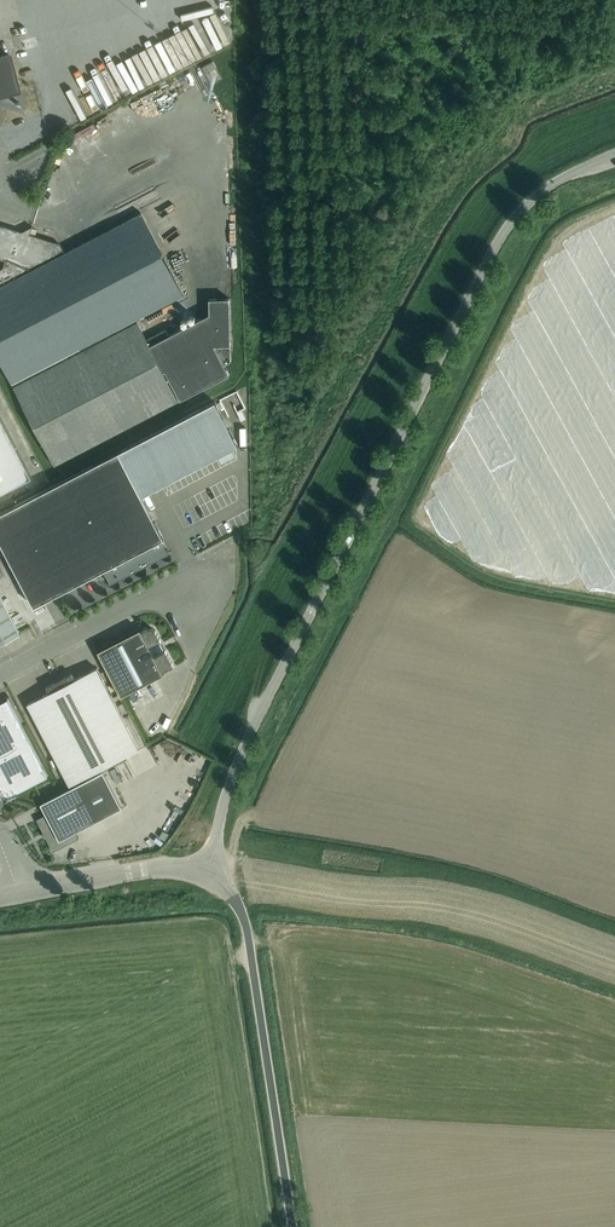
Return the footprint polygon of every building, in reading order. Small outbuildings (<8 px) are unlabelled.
[(15,90),(17,89),(8,53),(0,55),(0,98),(18,103),(15,90)] [(202,66),(205,72),(216,66),(213,60),(202,66)] [(167,95),(177,92),(174,82),(163,85),(167,95)] [(190,193),(178,198),(180,203),(192,198),(190,193)] [(146,223),(141,212),(64,251),(62,247),(59,246),(60,244),(30,234),(32,226),(31,226),(30,230),(23,234),(21,231),(0,225),(0,258),(5,260),(3,267),(0,268),(0,359),(54,464),(230,373),(214,343),(230,343),(230,295),(210,295),(210,311),(148,343),(136,319),(183,294),(146,223)] [(194,232),(207,229),(205,224),(193,227),(194,232)] [(0,513),(0,540),(34,606),(104,569),(110,582),(165,554),(158,541),(163,538),(141,495),(237,445),(215,402),(118,451),(0,513)] [(32,475),(0,413),(0,491),(32,475)] [(14,623),(0,596),(0,644),(20,634),(14,623)] [(148,627),(148,628),(147,627),(141,630),(140,628),(98,650),(121,695),(163,673),(162,671),(173,665),(165,649),(163,650),(159,642),(161,641),(155,630),(154,630),(154,629),(153,628),(152,628),(152,627),(151,627),(150,627),(149,627),(148,627)] [(139,749),(102,678),(96,667),(75,678),(72,673),(46,686),(49,692),(27,703),(70,785),(139,749)] [(2,793),(10,795),(47,776),(7,699),(0,703),(0,790),(2,793)] [(77,784),(96,820),(122,807),(103,770),(77,784)] [(75,831),(96,820),(77,784),(51,797),(40,803),(46,813),(36,818),(53,851),(79,837),(75,831)] [(68,845),(70,849),(81,844),(79,840),(68,845)]
